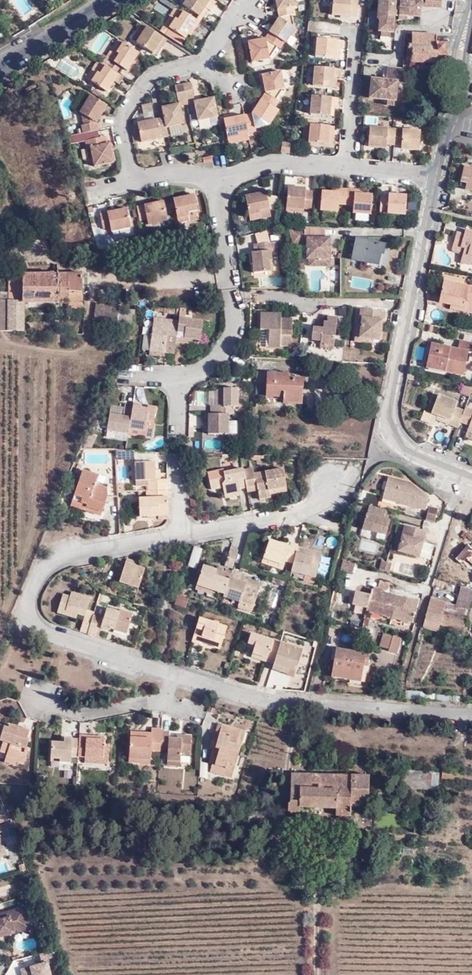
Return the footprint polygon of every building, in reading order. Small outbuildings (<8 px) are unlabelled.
[(217,0),(187,0),(184,5),(200,16),(206,7),(207,7),(210,9),(211,11),(219,1),(217,0)] [(296,6),(295,0),(275,0),(277,10),(278,10),(293,7),(296,6)] [(332,14),(356,17),(358,0),(333,0),(332,14)] [(395,15),(396,8),(397,0),(381,0),(380,18),(382,22),(381,31),(383,31),(392,32),(394,32),(395,15)] [(422,6),(422,1),(402,0),(401,8),(401,15),(409,16),(421,17),(422,6)] [(171,28),(167,35),(183,45),(190,34),(198,21),(177,7),(172,15),(177,19),(171,28)] [(207,7),(198,21),(201,22),(210,9),(207,7)] [(295,14),(293,7),(278,10),(279,17),(292,15),(295,14)] [(172,15),(166,25),(171,28),(177,19),(172,15)] [(279,17),(295,28),(292,15),(279,17)] [(285,42),(286,43),(295,28),(279,17),(270,32),(285,42)] [(201,22),(198,21),(190,34),(192,36),(201,22)] [(168,39),(144,23),(139,31),(144,34),(138,42),(154,53),(156,49),(160,52),(168,39)] [(166,25),(161,31),(163,32),(167,35),(171,28),(166,25)] [(144,34),(139,31),(133,39),(138,42),(144,34)] [(280,49),(285,42),(270,32),(265,39),(277,47),(280,49)] [(437,44),(437,34),(413,33),(413,45),(410,45),(409,49),(408,58),(413,59),(413,62),(447,64),(448,48),(443,44),(437,44)] [(140,52),(116,36),(110,46),(113,48),(107,56),(128,70),(140,52)] [(270,59),(265,39),(248,42),(251,62),(270,59)] [(277,47),(265,39),(270,59),(277,47)] [(336,49),(340,49),(343,49),(343,42),(317,40),(315,58),(335,60),(336,49)] [(120,73),(99,59),(93,68),(98,71),(92,80),(107,91),(120,73)] [(98,71),(93,68),(87,77),(92,80),(98,71)] [(340,78),(341,70),(314,68),(313,86),(332,88),(333,77),(337,78),(340,78)] [(400,82),(409,83),(410,76),(404,75),(404,69),(386,68),(385,77),(389,78),(388,82),(384,81),(374,80),(372,99),(389,100),(397,101),(400,82)] [(261,75),(265,93),(283,88),(279,71),(261,75)] [(40,87),(38,81),(28,88),(30,93),(40,87)] [(191,82),(184,84),(187,99),(194,97),(191,82)] [(187,99),(184,84),(176,85),(179,100),(187,99)] [(283,88),(265,93),(276,100),(283,88)] [(261,99),(274,108),(278,102),(276,100),(265,93),(261,99)] [(80,111),(96,121),(107,106),(91,95),(80,111)] [(338,98),(311,96),(310,115),(330,117),(331,106),(335,107),(337,107),(338,98)] [(218,117),(215,98),(195,102),(195,103),(198,121),(218,117)] [(270,124),(279,110),(274,108),(261,99),(252,113),(269,124),(270,124)] [(179,104),(163,107),(165,117),(166,127),(183,124),(180,106),(179,104)] [(153,112),(151,105),(142,108),(143,114),(153,112)] [(80,111),(83,124),(96,121),(80,111)] [(251,113),(244,114),(247,132),(255,130),(255,127),(251,113)] [(255,127),(269,124),(252,113),(251,113),(255,127)] [(247,132),(244,114),(223,119),(226,137),(238,135),(239,141),(249,139),(247,132)] [(166,127),(165,117),(137,122),(141,142),(168,136),(166,127)] [(81,125),(83,133),(98,129),(96,121),(83,124),(81,125)] [(332,146),(334,127),(304,124),(303,133),(309,133),(308,143),(332,146)] [(394,145),(395,129),(370,127),(369,146),(386,147),(387,144),(394,145)] [(421,131),(395,129),(394,145),(402,145),(401,149),(419,150),(421,131)] [(90,146),(91,157),(93,166),(113,162),(109,142),(107,142),(106,135),(85,140),(86,147),(90,146)] [(281,154),(289,154),(290,144),(283,143),(281,154)] [(463,164),(460,179),(468,181),(466,187),(471,188),(471,166),(463,164)] [(306,190),(288,189),(287,209),(312,211),(314,193),(306,193),(306,190)] [(347,205),(348,189),(340,189),(340,193),(331,193),(322,192),(321,211),(339,212),(339,204),(347,205)] [(355,190),(348,189),(347,205),(353,206),(353,214),(370,215),(372,196),(362,195),(355,194),(355,190)] [(259,212),(260,218),(261,219),(271,217),(266,192),(245,196),(249,214),(259,212)] [(388,198),(381,198),(379,213),(405,215),(406,197),(406,196),(389,195),(388,198)] [(195,196),(174,199),(177,218),(189,216),(190,222),(200,220),(195,196)] [(164,201),(137,207),(140,222),(148,221),(149,225),(168,221),(164,201)] [(127,209),(101,214),(104,230),(111,228),(112,233),(131,229),(127,209)] [(177,218),(179,224),(190,222),(189,216),(177,218)] [(270,243),(266,230),(255,233),(258,244),(270,243)] [(471,261),(471,232),(464,230),(463,234),(456,232),(451,249),(462,252),(460,262),(469,265),(470,261),(471,261)] [(304,239),(304,231),(287,231),(291,243),(291,246),(306,245),(306,260),(309,260),(330,260),(329,243),(324,244),(324,238),(304,239)] [(343,247),(344,239),(336,238),(335,245),(343,247)] [(384,245),(356,240),(351,263),(362,266),(363,263),(376,266),(379,254),(382,255),(384,245)] [(280,242),(270,243),(258,244),(254,244),(255,253),(255,262),(252,262),(253,273),(272,272),(271,252),(282,252),(280,242)] [(296,261),(298,270),(304,269),(301,260),(296,261)] [(7,277),(8,290),(0,290),(0,329),(24,330),(24,301),(68,302),(68,309),(83,309),(82,273),(22,273),(21,277),(7,277)] [(467,286),(441,280),(437,302),(449,304),(463,307),(464,302),(471,304),(471,293),(466,292),(467,286)] [(449,304),(449,308),(470,313),(471,305),(471,304),(464,302),(463,307),(449,304)] [(135,311),(97,306),(95,321),(117,323),(115,333),(131,335),(135,311)] [(185,309),(180,309),(178,323),(176,344),(184,344),(184,340),(193,341),(199,342),(202,322),(184,320),(185,309)] [(363,326),(359,326),(356,326),(354,343),(368,345),(369,340),(378,342),(381,322),(383,322),(384,313),(360,310),(359,319),(360,319),(364,320),(363,326)] [(281,322),(281,318),(281,313),(261,313),(260,329),(270,330),(269,348),(281,348),(281,346),(291,347),(291,335),(292,335),(293,322),(281,322)] [(321,344),(334,345),(337,318),(327,317),(327,323),(324,323),(324,326),(323,329),(320,329),(313,328),(312,340),(321,341),(321,344)] [(164,353),(174,355),(176,344),(178,323),(153,320),(149,351),(164,353)] [(451,375),(464,377),(469,354),(471,355),(471,345),(459,343),(457,350),(432,345),(428,364),(446,368),(446,369),(452,371),(451,375)] [(426,369),(451,375),(452,371),(446,369),(446,368),(428,364),(426,369)] [(265,381),(266,373),(256,372),(256,381),(265,381)] [(302,375),(266,373),(265,381),(256,381),(255,397),(282,397),(297,398),(298,388),(302,388),(302,375)] [(462,386),(461,394),(471,396),(471,392),(471,388),(462,386)] [(229,414),(233,414),(234,407),(238,407),(238,389),(219,389),(216,392),(216,407),(211,407),(211,414),(229,414)] [(440,420),(458,427),(460,423),(465,411),(455,407),(458,402),(439,395),(432,413),(437,415),(442,416),(440,420)] [(107,432),(128,435),(129,430),(133,406),(125,405),(124,416),(124,419),(120,418),(120,416),(110,414),(107,432)] [(142,432),(141,437),(153,439),(155,426),(153,426),(156,408),(148,407),(148,410),(147,412),(140,411),(141,409),(142,406),(133,405),(133,406),(129,430),(142,432)] [(460,423),(468,425),(466,431),(471,433),(471,411),(466,408),(465,411),(460,423)] [(228,436),(229,414),(211,414),(204,414),(204,424),(209,424),(209,428),(209,435),(228,436)] [(466,431),(464,437),(471,440),(471,433),(466,431)] [(167,491),(167,480),(159,481),(155,481),(154,472),(153,464),(134,465),(135,483),(146,483),(146,493),(167,491)] [(253,467),(242,469),(245,486),(256,484),(257,489),(259,498),(271,496),(270,492),(269,488),(286,485),(283,467),(264,471),(265,476),(255,478),(254,473),(253,467)] [(242,469),(241,468),(225,471),(224,469),(207,472),(211,488),(219,487),(218,483),(223,483),(223,487),(224,493),(239,491),(239,487),(245,486),(242,469)] [(81,470),(71,499),(86,504),(86,506),(102,512),(107,496),(105,489),(93,485),(96,476),(81,470)] [(429,498),(424,494),(421,498),(417,495),(420,491),(411,483),(388,477),(383,495),(396,499),(396,502),(425,510),(429,498)] [(167,512),(167,491),(146,493),(146,500),(139,500),(140,518),(160,517),(159,512),(167,512)] [(86,504),(71,499),(69,505),(100,516),(102,512),(86,506),(86,504)] [(386,510),(369,506),(362,529),(386,536),(390,521),(384,520),(386,510)] [(425,521),(434,523),(437,510),(429,507),(425,521)] [(417,557),(421,543),(424,531),(405,526),(397,551),(417,557)] [(298,547),(298,546),(291,543),(291,544),(290,547),(279,544),(269,541),(264,559),(285,566),(286,561),(293,564),(297,551),(298,547)] [(431,546),(421,543),(417,557),(426,560),(431,546)] [(312,551),(298,547),(297,551),(310,556),(312,551)] [(236,552),(230,549),(224,566),(231,568),(236,552)] [(291,571),(315,578),(322,554),(312,551),(310,556),(297,551),(293,564),(291,571)] [(285,566),(264,559),(262,564),(283,570),(285,566)] [(381,560),(378,570),(389,573),(391,563),(381,560)] [(118,583),(137,589),(143,570),(136,568),(134,567),(135,564),(126,561),(118,583)] [(343,562),(340,571),(353,574),(355,565),(343,562)] [(223,595),(229,575),(202,567),(196,586),(217,593),(223,595)] [(291,571),(290,576),(314,583),(315,578),(291,571)] [(223,595),(222,597),(239,602),(253,606),(261,584),(245,579),(243,586),(237,584),(239,577),(229,574),(229,575),(223,595)] [(378,587),(380,581),(370,578),(367,587),(373,589),(376,589),(377,586),(378,587)] [(380,580),(380,581),(378,587),(377,586),(376,589),(373,589),(367,611),(412,623),(419,600),(387,593),(390,582),(380,580)] [(471,600),(471,589),(462,585),(456,605),(469,609),(471,600)] [(216,597),(217,593),(196,586),(195,590),(216,597)] [(81,632),(88,635),(94,616),(88,614),(92,599),(73,594),(72,598),(64,595),(59,613),(72,617),(73,613),(79,615),(86,618),(81,632)] [(189,600),(179,597),(177,607),(186,610),(189,600)] [(452,618),(456,605),(432,597),(423,626),(438,631),(439,628),(441,623),(463,630),(465,622),(452,618)] [(465,622),(469,609),(456,605),(452,618),(465,622)] [(367,610),(358,608),(356,616),(365,618),(367,610)] [(105,620),(102,629),(111,632),(112,629),(113,625),(115,626),(114,630),(128,634),(133,615),(121,611),(120,613),(108,609),(105,620)] [(88,635),(96,637),(99,628),(102,619),(94,616),(88,635)] [(365,618),(363,627),(378,631),(380,623),(365,618)] [(199,620),(192,645),(200,648),(200,646),(201,644),(221,649),(228,628),(199,620)] [(441,623),(439,628),(462,635),(463,630),(441,623)] [(273,667),(281,642),(251,633),(248,643),(256,645),(255,648),(252,656),(266,661),(265,664),(273,667)] [(390,649),(394,636),(385,633),(381,646),(390,649)] [(401,638),(394,636),(390,649),(389,651),(397,653),(401,638)] [(289,645),(281,642),(273,667),(273,668),(281,671),(282,666),(297,671),(304,649),(296,647),(295,650),(288,647),(289,645)] [(201,644),(200,646),(220,652),(221,649),(201,644)] [(365,664),(368,664),(370,654),(337,649),(332,678),(365,683),(367,675),(363,675),(365,664)] [(251,660),(265,664),(266,661),(252,656),(251,660)] [(282,666),(281,671),(280,674),(295,678),(297,671),(282,666)] [(390,695),(396,696),(400,683),(394,682),(390,695)] [(219,738),(224,724),(221,722),(216,737),(219,738)] [(243,729),(224,724),(219,738),(216,737),(215,737),(212,745),(214,745),(211,756),(212,756),(216,757),(214,762),(211,770),(233,776),(243,741),(239,740),(243,729)] [(3,741),(11,743),(8,753),(6,756),(17,759),(18,755),(26,757),(28,747),(27,747),(29,738),(27,738),(29,731),(9,725),(8,728),(0,725),(0,732),(1,732),(0,737),(0,740),(3,741)] [(162,729),(162,726),(153,726),(153,730),(152,734),(141,733),(142,730),(132,729),(130,755),(151,756),(152,749),(161,749),(161,748),(162,729)] [(162,729),(161,748),(169,748),(168,758),(181,759),(181,754),(182,750),(191,751),(192,734),(181,733),(182,737),(177,737),(170,736),(171,729),(162,729)] [(79,737),(79,755),(86,755),(94,755),(94,760),(109,762),(110,743),(105,742),(105,734),(95,734),(95,737),(80,736),(79,737)] [(72,755),(79,755),(79,737),(65,736),(65,741),(52,740),(51,755),(61,756),(61,760),(71,760),(72,755)] [(11,743),(3,741),(0,751),(8,753),(11,743)] [(24,764),(26,757),(18,755),(17,759),(6,756),(5,761),(16,764),(16,762),(24,764)] [(461,778),(461,770),(446,770),(446,767),(442,767),(442,777),(461,778)] [(430,788),(430,771),(402,770),(402,787),(430,788)] [(369,804),(369,776),(291,774),(290,803),(288,803),(288,810),(290,811),(290,813),(298,813),(299,809),(335,811),(335,815),(351,816),(352,803),(369,804)] [(270,823),(270,812),(255,812),(254,823),(270,823)] [(8,926),(7,924),(27,919),(24,906),(0,913),(0,929),(8,926)] [(35,965),(20,969),(21,974),(50,974),(46,962),(56,959),(53,950),(38,954),(41,963),(38,964),(38,966),(35,967),(35,965)]
